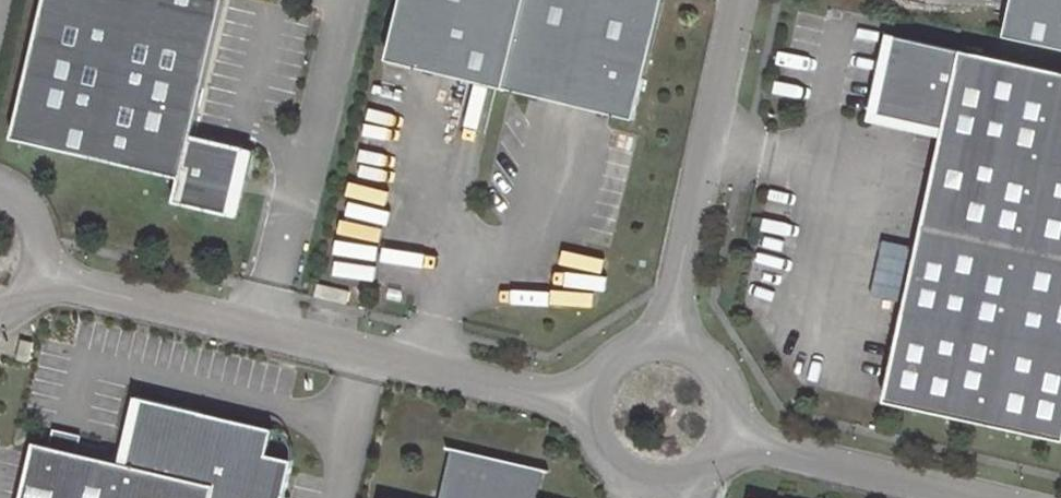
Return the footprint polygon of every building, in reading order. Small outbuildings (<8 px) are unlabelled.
[(12,137),(178,176),(172,201),(228,214),(237,177),(246,179),(248,179),(255,149),(192,134),(224,0),(44,0),(12,137)] [(388,62),(631,119),(659,0),(402,0),(388,62)] [(1003,34),(1060,46),(1060,0),(1010,0),(1003,34)] [(892,34),(874,114),(941,128),(881,398),(1060,437),(1060,69),(892,34)] [(237,177),(228,214),(237,216),(246,179),(237,177)] [(351,292),(319,285),(316,298),(348,305),(351,292)] [(22,340),(17,360),(28,362),(33,342),(22,340)] [(125,464),(213,485),(210,497),(283,497),(292,461),(265,455),(272,429),(140,398),(125,464)] [(79,436),(51,430),(48,446),(76,452),(79,436)] [(125,464),(76,452),(48,446),(33,442),(20,497),(210,497),(213,485),(125,464)] [(542,470),(451,448),(439,497),(536,497),(542,470)]
